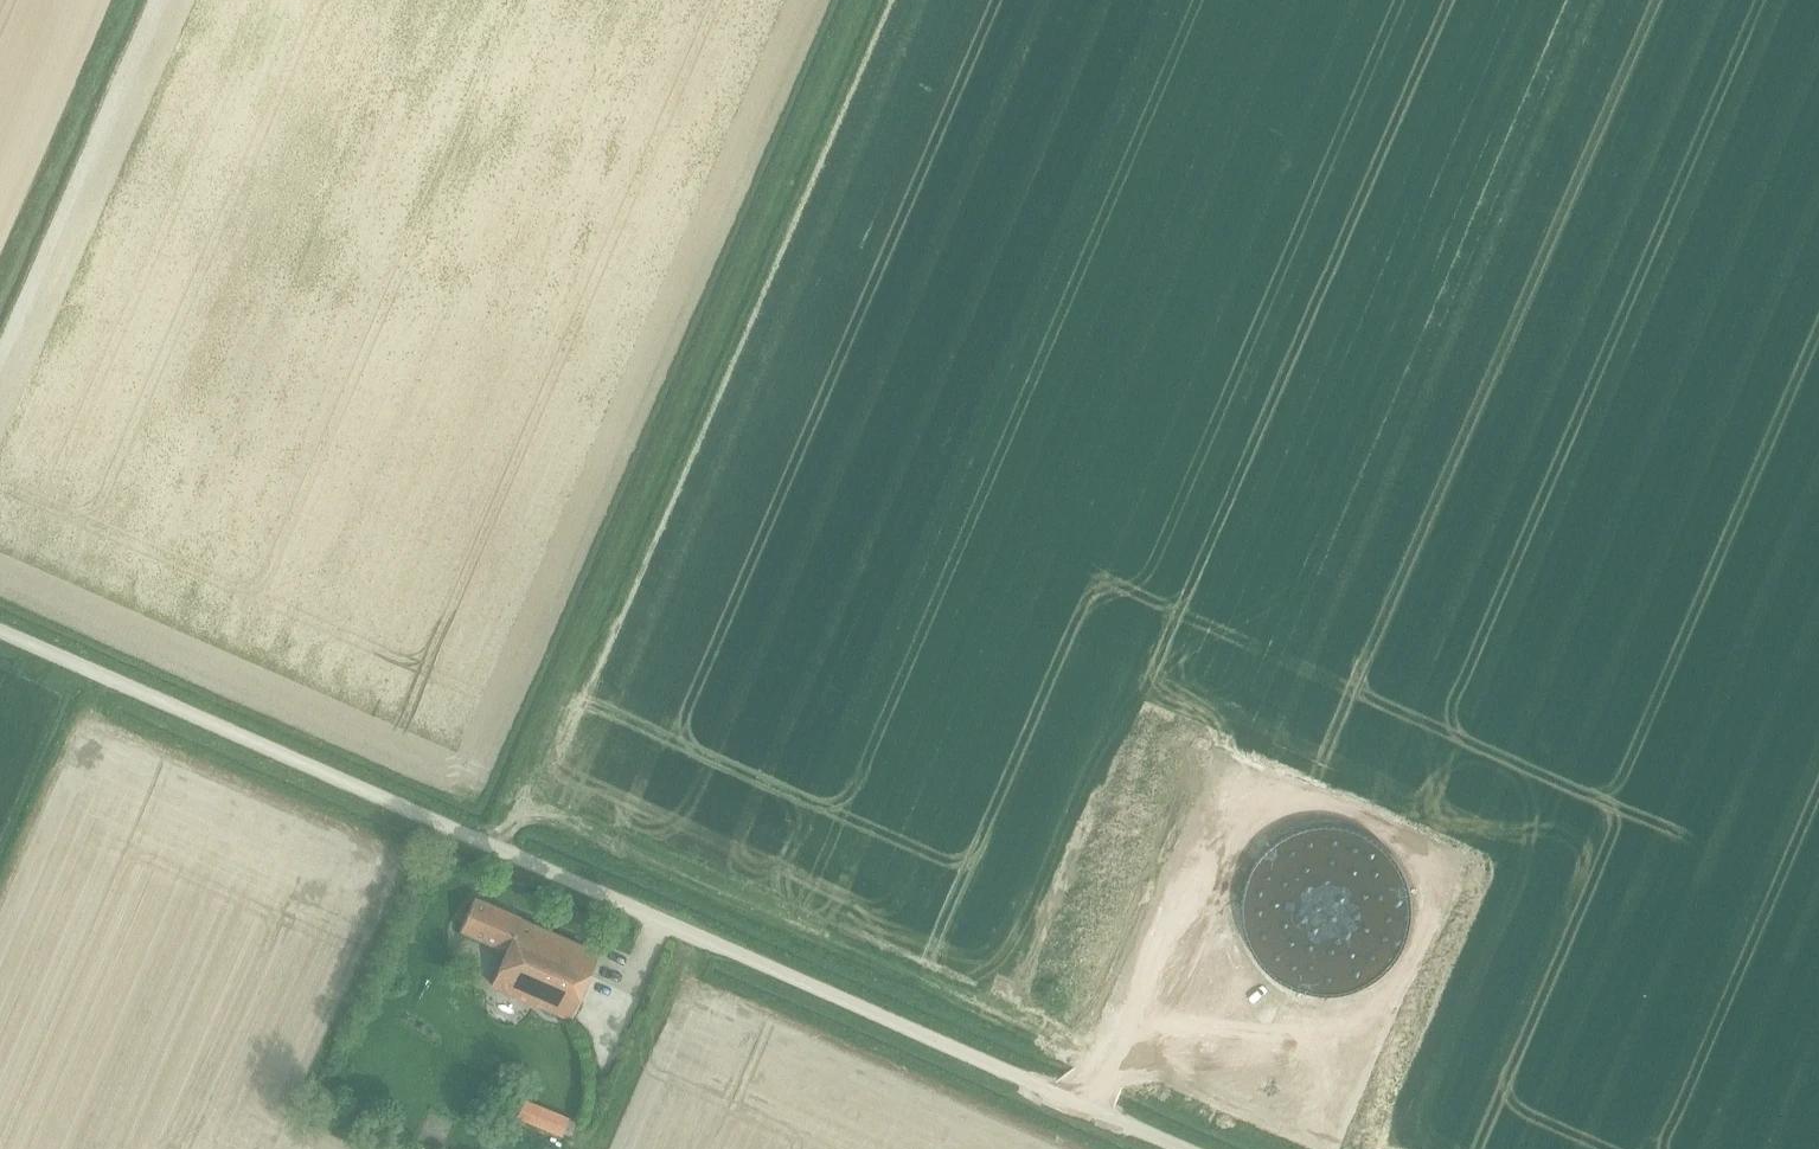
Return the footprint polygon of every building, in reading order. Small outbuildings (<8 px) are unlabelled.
[(475,898),(466,919),(461,930),(507,950),(492,984),(571,1018),(600,951),(475,898)] [(569,1117),(525,1099),(517,1118),(561,1136),(569,1117)]
